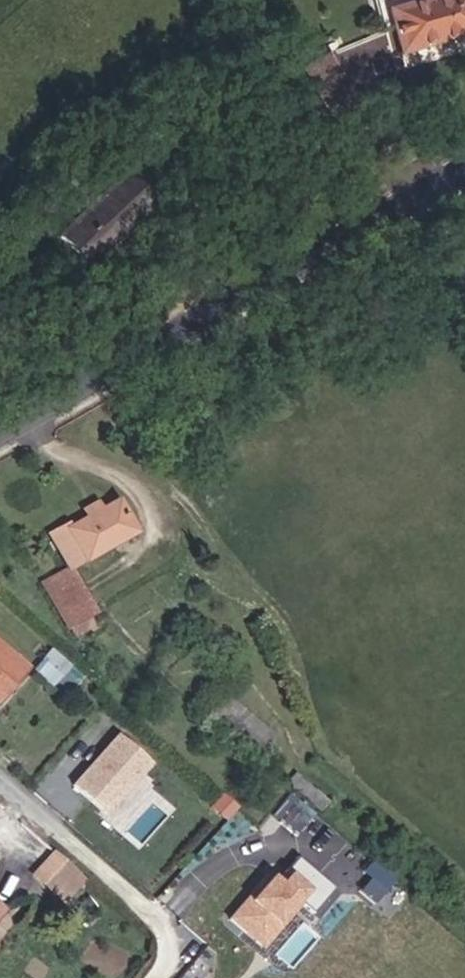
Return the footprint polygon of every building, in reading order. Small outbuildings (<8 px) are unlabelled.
[(396,43),(417,39),(419,44),(464,34),(464,0),(386,0),(396,43)] [(346,53),(354,74),(377,65),(369,45),(346,53)] [(297,68),(323,113),(352,95),(326,52),(297,68)] [(55,238),(85,268),(145,209),(114,177),(55,238)] [(56,628),(86,612),(64,569),(129,535),(112,504),(68,528),(66,525),(46,536),(61,566),(32,581),(56,628)] [(86,612),(56,628),(62,638),(91,623),(86,612)] [(49,649),(34,670),(55,685),(70,663),(49,649)] [(16,668),(0,655),(0,686),(16,668)] [(271,738),(223,697),(203,720),(250,761),(271,738)] [(156,764),(121,732),(75,782),(110,814),(156,764)] [(286,791),(303,806),(315,793),(295,777),(294,775),(283,788),(286,791)] [(326,803),(315,793),(303,806),(315,816),(326,803)] [(295,838),(309,824),(292,807),(278,823),(295,838)] [(52,856),(32,875),(49,890),(67,869),(52,856)] [(251,893),(230,918),(264,947),(305,900),(317,909),(336,886),(300,856),(283,876),(278,871),(256,897),(251,893)] [(375,904),(395,877),(375,862),(355,888),(375,904)] [(80,881),(67,869),(49,890),(62,902),(80,881)]
